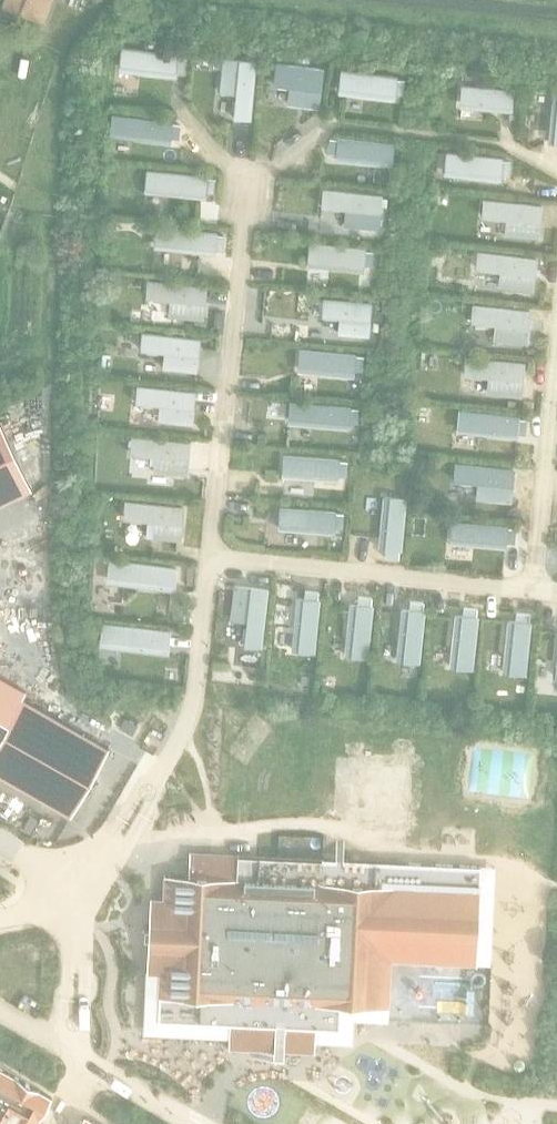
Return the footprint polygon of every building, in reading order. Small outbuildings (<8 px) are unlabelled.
[(4,10),(15,13),(19,7),(31,11),(35,4),(38,4),(44,6),(47,0),(8,0),(4,10)] [(114,68),(173,74),(173,70),(182,71),(184,57),(175,57),(175,54),(117,48),(114,68)] [(233,117),(249,118),(255,61),(223,57),(219,91),(236,92),(235,100),(232,100),(231,109),(234,109),(233,117)] [(266,60),(264,76),(271,77),(271,80),(280,81),(281,79),(288,80),(286,96),(319,101),(323,69),(266,60)] [(338,92),(397,99),(397,95),(406,96),(408,82),(399,81),(399,79),(341,72),(338,92)] [(513,85),(460,81),(458,103),(512,107),(513,85)] [(549,141),(556,142),(556,89),(554,89),(549,141)] [(110,135),(168,141),(169,136),(178,137),(179,124),(170,123),(170,121),(112,115),(110,135)] [(329,161),(387,167),(389,147),(331,141),(331,143),(322,142),(320,155),(329,156),(329,161)] [(501,155),(444,149),(442,174),(500,180),(500,172),(508,173),(509,159),(501,158),(501,155)] [(145,189),(203,195),(204,190),(213,191),(214,178),(205,177),(205,175),(147,168),(145,189)] [(316,194),(314,209),(321,210),(321,213),(331,214),(331,211),(339,212),(337,228),(370,232),(373,200),(316,194)] [(483,199),(481,215),(488,215),(488,218),(497,219),(498,216),(505,217),(504,233),(537,237),(540,205),(483,199)] [(154,246),(213,252),(213,247),(222,248),(223,235),(214,234),(215,232),(156,226),(154,246)] [(302,262),(361,265),(361,260),(370,261),(371,247),(362,247),(362,245),(304,242),(302,262)] [(477,252),(476,268),(483,269),(482,271),(492,272),(492,270),(500,270),(498,287),(531,290),(535,258),(477,252)] [(147,280),(146,296),(153,297),(152,299),(162,300),(162,298),(170,298),(168,315),(201,318),(205,286),(147,280)] [(323,299),(322,314),(329,315),(329,317),(338,318),(339,316),(346,316),(345,333),(378,335),(381,303),(323,299)] [(472,304),(470,320),(477,321),(477,323),(487,324),(487,322),(495,323),(493,339),(526,343),(529,310),(472,304)] [(142,333),(140,348),(147,349),(147,352),(157,353),(157,350),(165,351),(163,367),(196,371),(199,338),(142,333)] [(297,369),(356,372),(356,367),(365,368),(365,354),(357,354),(357,352),(298,349),(297,369)] [(465,357),(464,373),(471,373),(471,376),(480,377),(480,374),(488,375),(486,391),(520,395),(523,363),(465,357)] [(137,385),(135,401),(142,402),(142,404),(151,405),(152,403),(159,403),(158,420),(191,423),(194,391),(137,385)] [(288,422),(346,427),(347,423),(356,424),(357,410),(348,409),(348,407),(290,402),(288,422)] [(457,429),(515,436),(516,431),(525,432),(526,419),(517,418),(518,416),(459,409),(457,429)] [(31,488),(0,424),(0,503),(31,488)] [(131,435),(130,451),(137,452),(137,454),(146,455),(146,453),(154,454),(152,470),(186,474),(189,441),(131,435)] [(282,475),(341,479),(341,475),(350,475),(351,462),(342,461),(342,459),(283,455),(282,475)] [(511,500),(515,467),(456,461),(454,480),(461,480),(460,482),(471,483),(472,481),(479,481),(477,497),(511,500)] [(386,489),(381,547),(385,548),(384,557),(398,558),(398,549),(401,549),(406,491),(386,489)] [(184,505),(123,499),(121,519),(128,519),(128,521),(141,523),(141,521),(146,521),(144,537),(181,541),(184,505)] [(278,528),(337,532),(337,527),(346,528),(347,515),(338,514),(338,512),(280,507),(278,528)] [(450,541),(509,546),(509,542),(518,542),(519,529),(510,528),(510,526),(452,521),(450,541)] [(110,558),(108,581),(173,588),(176,566),(110,558)] [(261,645),(268,587),(235,583),(231,618),(249,620),(248,626),(246,625),(245,636),(247,637),(246,643),(261,645)] [(295,596),(290,649),(313,651),(319,598),(317,598),(317,590),(304,589),(303,597),(295,596)] [(349,601),(343,655),(366,657),(372,604),(369,604),(370,596),(356,594),(356,601),(349,601)] [(401,605),(397,660),(418,662),(424,609),(422,609),(423,601),(410,599),(409,606),(401,605)] [(454,611),(449,665),(472,668),(477,615),(475,615),(476,608),(463,606),(462,612),(454,611)] [(508,618),(502,671),(524,673),(530,620),(528,620),(529,613),(516,612),(515,618),(508,618)] [(101,623),(98,645),(167,652),(169,630),(101,623)] [(69,814),(108,746),(21,698),(0,736),(0,775),(69,814)] [(251,1043),(313,1046),(313,1038),(314,1021),(336,1022),(337,999),(386,1001),(388,958),(476,962),(481,842),(482,818),(469,817),(434,816),(436,755),(274,748),(273,775),(216,773),(213,839),(200,838),(199,871),(163,870),(162,893),(149,892),(148,929),(146,967),(159,968),(157,1015),(228,1018),(228,1034),(227,1042),(251,1043)] [(159,968),(146,967),(143,1031),(228,1034),(228,1018),(157,1015),(159,968)] [(385,1020),(386,1001),(337,999),(336,1022),(314,1021),(313,1038),(351,1039),(352,1016),(385,1020)] [(6,1114),(23,1123),(35,1123),(51,1097),(0,1068),(0,1123),(6,1114)] [(83,1115),(78,1123),(99,1123),(83,1115)]
